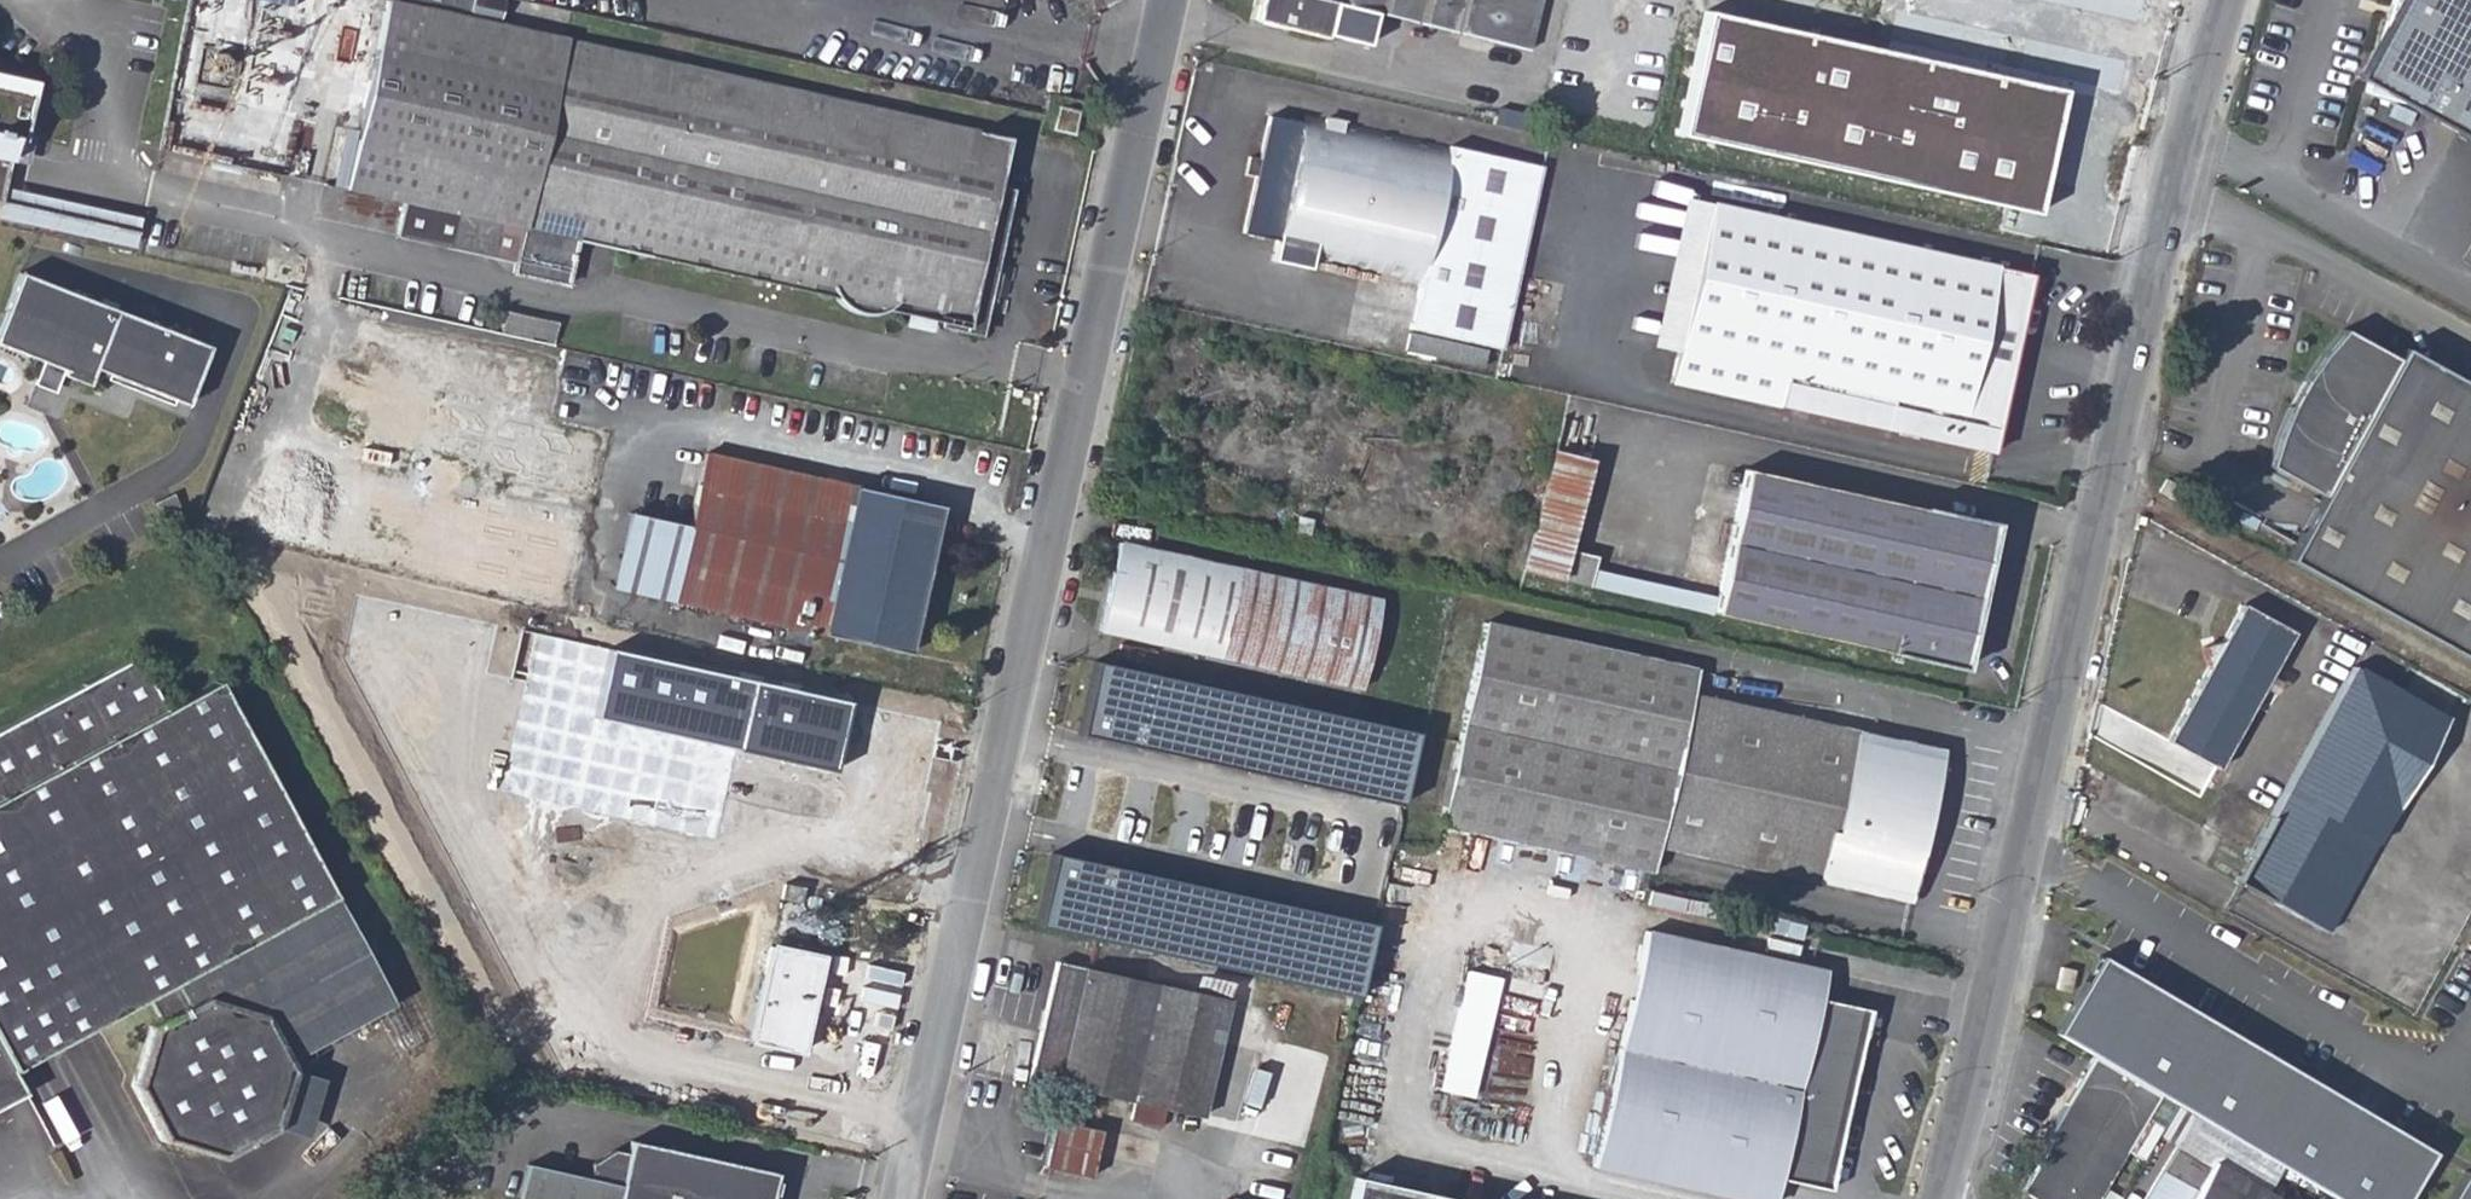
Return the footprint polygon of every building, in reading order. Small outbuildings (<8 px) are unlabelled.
[(980,335),(1012,190),(995,185),(1006,138),(402,0),(386,0),(344,190),(522,228),(512,272),(567,285),(576,240),(830,294),(831,299),(834,307),(839,312),(847,319),(859,325),(873,326),(882,324),(893,317),(898,313),(901,308),(938,317),(938,327),(980,335)] [(1540,0),(1264,0),(1260,18),(1325,37),(1335,0),(1527,47),(1540,0)] [(1912,25),(1967,37),(1974,9),(2074,30),(2081,0),(1918,0),(1912,25)] [(2394,33),(2377,90),(2375,96),(2406,106),(2470,141),(2470,0),(2404,0),(2394,33)] [(1691,98),(2046,178),(2064,91),(1709,10),(1691,98)] [(2377,90),(2394,33),(2366,84),(2377,90)] [(5,203),(9,186),(20,138),(26,139),(39,81),(0,73),(0,202),(5,203)] [(1047,117),(1069,122),(1075,101),(1052,95),(1047,117)] [(1548,167),(1305,112),(1302,122),(1268,116),(1259,153),(1255,171),(1241,232),(1275,240),(1273,249),(1418,280),(1410,321),(1503,343),(1548,167)] [(1242,169),(1255,171),(1259,153),(1246,150),(1242,169)] [(146,217),(9,186),(5,203),(2,217),(139,248),(146,217)] [(1674,351),(1709,203),(1679,196),(1645,345),(1674,351)] [(1667,380),(1992,453),(2032,276),(1709,203),(1674,351),(1667,380)] [(209,346),(20,271),(4,311),(10,312),(0,337),(0,338),(45,356),(43,362),(64,370),(89,380),(94,368),(186,404),(209,346)] [(4,311),(0,322),(0,337),(10,312),(4,311)] [(1404,351),(1482,369),(1486,350),(1409,334),(1404,351)] [(2285,560),(2470,663),(2470,393),(2399,353),(2393,364),(2341,335),(2308,366),(2290,388),(2261,428),(2259,439),(2260,452),(2262,457),(2268,466),(2321,496),(2285,560)] [(43,362),(45,356),(0,338),(0,345),(43,362)] [(43,362),(34,384),(56,392),(64,370),(43,362)] [(1523,566),(1564,576),(1571,548),(1591,459),(1555,449),(1523,566)] [(705,451),(689,525),(672,598),(784,624),(781,638),(810,645),(813,630),(908,652),(942,504),(705,451)] [(1746,470),(1718,584),(1711,611),(1961,668),(1993,525),(1746,470)] [(612,585),(672,598),(689,525),(629,511),(612,585)] [(1098,627),(1360,685),(1378,598),(1118,540),(1098,627)] [(1591,582),(1598,555),(1571,548),(1564,576),(1591,582)] [(2166,741),(2218,769),(2291,634),(2241,607),(2226,634),(2201,638),(2207,667),(2166,741)] [(1661,845),(1910,900),(1941,753),(1694,695),(1699,671),(1486,621),(1439,823),(1653,872),(1661,845)] [(8,1068),(143,997),(155,1021),(141,1028),(125,1082),(159,1142),(216,1160),(272,1130),(293,1070),(288,1061),(265,1019),(204,994),(187,1002),(172,981),(230,949),(331,894),(213,677),(162,705),(134,655),(0,728),(0,1072),(8,1068)] [(1091,662),(1075,732),(1403,805),(1419,734),(1091,662)] [(2239,882),(2328,932),(2446,718),(2355,667),(2239,882)] [(1034,924),(1362,997),(1378,924),(1051,851),(1034,924)] [(596,879),(595,885),(591,901),(571,997),(801,1050),(824,958),(771,946),(775,921),(596,879)] [(265,1019),(288,1061),(389,1007),(331,894),(230,949),(265,1019)] [(1743,1198),(1774,1198),(1781,1179),(1824,1187),(1867,1010),(1819,999),(1826,974),(1647,931),(1592,1164),(1743,1198)] [(2419,1155),(2091,958),(2048,1033),(2090,1056),(2154,1094),(2188,1114),(2225,1136),(2277,1164),(2332,1198),(2397,1198),(2419,1155)] [(1028,1078),(1131,1101),(1159,982),(1059,959),(1028,1078)] [(1166,1109),(1200,1118),(1229,999),(1159,982),(1131,1101),(1133,1102),(1166,1109)] [(2090,1056),(2043,1135),(2049,1139),(2017,1193),(2027,1198),(2092,1198),(2154,1094),(2090,1056)] [(3,1104),(21,1094),(8,1068),(0,1072),(0,1100),(3,1104)] [(1129,1121),(1162,1129),(1166,1109),(1133,1102),(1129,1121)] [(2188,1114),(2140,1198),(2188,1198),(2225,1136),(2188,1114)] [(1042,1165),(1090,1176),(1101,1130),(1054,1120),(1042,1165)] [(517,1194),(537,1198),(767,1198),(774,1168),(629,1135),(627,1147),(612,1144),(590,1158),(587,1173),(525,1159),(517,1194)] [(2225,1136),(2188,1198),(2256,1198),(2263,1187),(2277,1164),(2225,1136)] [(2457,1173),(2442,1198),(2470,1198),(2470,1182),(2457,1173)] [(1358,1176),(1353,1198),(1461,1198),(1358,1176)] [(2256,1198),(2282,1198),(2263,1187),(2256,1198)]
